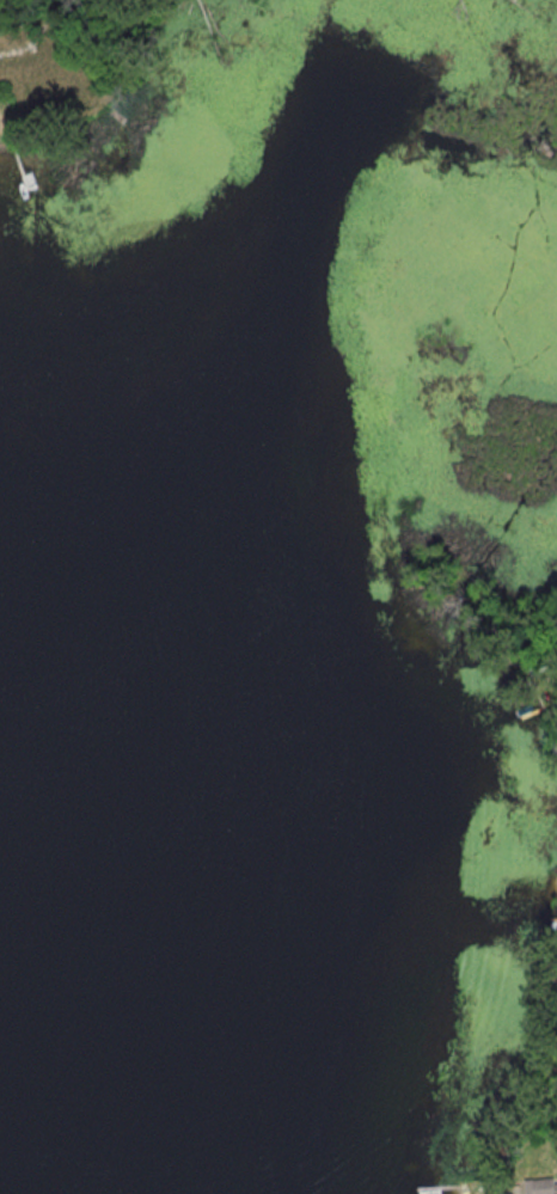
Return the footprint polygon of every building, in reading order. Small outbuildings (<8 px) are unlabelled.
[(531,1180),(532,1193),(556,1193),(556,1179),(531,1180)]
